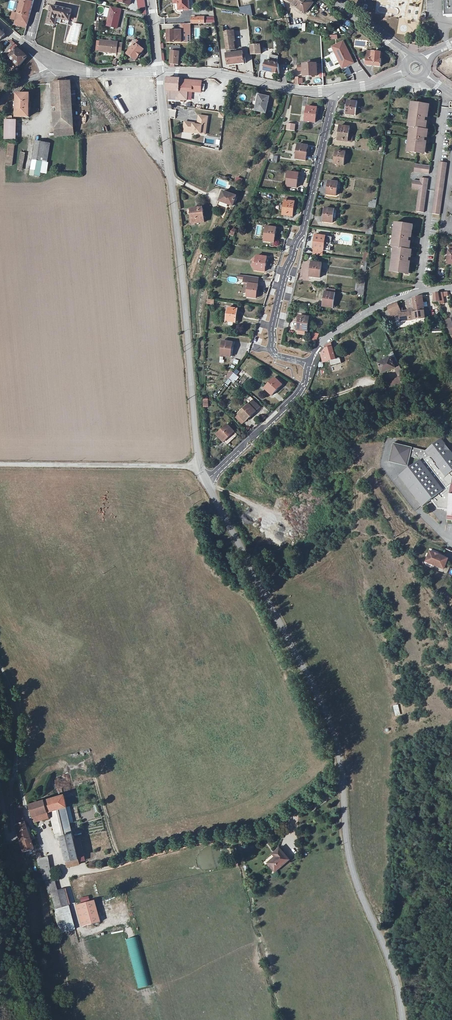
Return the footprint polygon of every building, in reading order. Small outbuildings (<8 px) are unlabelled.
[(15,25),(27,28),(34,0),(22,0),(15,25)] [(189,0),(175,0),(175,1),(176,1),(177,1),(178,1),(179,10),(189,9),(189,0)] [(289,0),(305,13),(313,4),(309,0),(289,0)] [(72,11),(53,6),(52,11),(50,11),(47,23),(55,25),(56,22),(57,18),(69,21),(72,11)] [(239,8),(240,13),(247,15),(253,16),(251,6),(239,8)] [(121,9),(111,7),(110,10),(108,18),(106,26),(117,28),(121,9)] [(168,31),(168,43),(189,43),(195,43),(195,31),(168,31)] [(224,33),(227,51),(235,50),(233,38),(235,38),(234,32),(224,33)] [(5,57),(6,56),(14,45),(15,44),(11,40),(10,42),(11,44),(3,55),(4,56),(5,57)] [(367,48),(367,41),(354,40),(354,47),(367,48)] [(117,43),(101,41),(100,52),(116,53),(117,52),(122,53),(122,44),(117,44),(117,43)] [(333,47),(343,68),(354,63),(343,42),(333,47)] [(136,43),(127,54),(136,61),(144,50),(136,43)] [(28,58),(14,45),(6,56),(19,67),(28,58)] [(250,46),(251,55),(261,54),(260,45),(250,46)] [(172,46),(170,65),(170,68),(175,67),(175,65),(179,65),(179,63),(180,64),(181,61),(179,61),(180,47),(172,46)] [(227,53),(229,66),(245,64),(243,49),(239,50),(239,53),(231,54),(231,52),(227,53)] [(380,57),(381,53),(368,52),(366,65),(380,67),(381,58),(380,57)] [(267,62),(264,71),(280,74),(279,65),(277,64),(279,57),(271,55),(269,62),(267,62)] [(304,65),(304,66),(298,67),(298,70),(304,70),(305,77),(317,76),(317,64),(304,65)] [(186,80),(186,81),(184,81),(182,80),(167,78),(167,91),(168,90),(168,99),(187,100),(187,92),(201,92),(201,81),(186,80)] [(71,82),(56,83),(57,113),(54,113),(55,130),(73,128),(72,105),(71,92),(71,82)] [(17,94),(16,117),(29,117),(29,95),(17,94)] [(269,98),(260,96),(260,94),(257,94),(255,102),(254,102),(253,104),(257,105),(256,111),(266,113),(269,98)] [(348,101),(346,114),(355,116),(357,102),(348,101)] [(427,104),(415,103),(414,111),(412,111),(410,130),(412,131),(412,134),(410,133),(408,149),(409,149),(408,154),(423,156),(423,151),(425,151),(425,145),(428,145),(428,138),(427,138),(428,130),(426,130),(427,123),(430,123),(431,116),(428,116),(428,109),(427,109),(427,104)] [(307,107),(305,122),(315,123),(317,108),(307,107)] [(205,135),(207,117),(199,116),(198,124),(185,123),(184,130),(193,131),(192,133),(205,135)] [(12,120),(5,120),(5,139),(13,139),(14,120),(12,120)] [(340,126),(337,141),(348,142),(350,127),(340,126)] [(73,128),(55,130),(55,137),(74,135),(73,128)] [(42,162),(47,163),(50,144),(36,142),(33,160),(34,160),(42,162)] [(9,144),(6,165),(12,166),(15,145),(9,144)] [(298,145),(296,159),(306,161),(308,146),(298,145)] [(336,151),(334,165),(344,166),(345,152),(336,151)] [(42,162),(34,160),(31,176),(40,177),(41,172),(42,162)] [(446,164),(437,162),(431,214),(439,215),(446,164)] [(428,166),(412,164),(411,172),(427,174),(428,166)] [(289,172),(287,187),(297,188),(299,173),(289,172)] [(426,179),(417,178),(417,181),(410,180),(410,188),(417,189),(414,212),(422,213),(426,179)] [(329,181),(327,195),(336,196),(338,182),(329,181)] [(221,182),(218,190),(223,192),(217,208),(223,211),(226,204),(230,205),(233,206),(236,197),(238,188),(221,182)] [(285,201),(284,205),(281,204),(280,211),(283,211),(283,215),(293,217),(295,202),(285,201)] [(190,210),(191,214),(192,224),(204,223),(203,208),(190,210)] [(333,218),(334,211),(334,210),(325,208),(323,222),(333,223),(333,218)] [(410,226),(397,224),(396,232),(394,232),(392,248),(394,249),(393,252),(392,252),(389,270),(391,270),(390,275),(404,277),(404,271),(406,271),(407,265),(410,265),(411,259),(409,258),(410,251),(408,250),(409,244),(412,244),(413,237),(410,236),(411,231),(410,231),(410,226)] [(266,227),(264,241),(274,243),(276,228),(266,227)] [(323,251),(325,241),(326,237),(315,235),(313,250),(323,251)] [(257,256),(255,271),(265,272),(267,257),(257,256)] [(312,262),(310,277),(320,278),(322,264),(312,262)] [(245,278),(244,285),(248,286),(247,293),(247,297),(256,298),(259,277),(240,275),(239,277),(245,278)] [(360,289),(364,290),(365,282),(357,281),(356,289),(360,289)] [(334,294),(326,292),(325,292),(323,307),(333,308),(335,294),(334,294)] [(415,298),(413,299),(415,312),(424,311),(422,296),(415,298)] [(425,318),(424,311),(415,312),(413,299),(407,301),(408,311),(402,312),(402,309),(399,309),(397,303),(388,307),(391,313),(394,311),(396,315),(400,314),(401,322),(410,321),(410,320),(414,320),(425,318)] [(236,323),(236,318),(237,309),(228,308),(226,322),(236,323)] [(298,331),(306,332),(307,332),(309,317),(299,316),(297,330),(298,331)] [(231,357),(232,347),(233,343),(223,341),(221,356),(231,357)] [(336,359),(331,343),(325,346),(326,348),(325,349),(321,354),(323,363),(336,359)] [(395,368),(396,371),(401,369),(393,352),(392,353),(391,354),(391,355),(390,356),(390,357),(390,358),(391,358),(378,364),(383,374),(395,368)] [(264,389),(272,396),(282,385),(274,378),(264,389)] [(253,400),(238,414),(239,415),(245,421),(245,422),(260,408),(253,400)] [(236,418),(242,424),(245,421),(239,415),(236,418)] [(217,435),(224,442),(228,438),(231,441),(237,435),(234,432),(227,425),(217,435)] [(402,445),(394,443),(389,462),(404,466),(408,467),(410,457),(419,459),(420,460),(399,476),(423,507),(431,500),(438,509),(448,510),(447,520),(451,520),(451,454),(441,439),(426,451),(402,445)] [(434,554),(429,552),(426,560),(432,563),(433,565),(443,569),(447,559),(437,555),(437,556),(435,555),(434,554)] [(61,838),(73,835),(75,834),(74,828),(71,828),(69,823),(73,822),(70,807),(67,808),(67,807),(64,796),(29,805),(33,817),(41,815),(42,820),(51,817),(55,834),(60,833),(61,838)] [(21,807),(18,808),(14,809),(15,816),(16,827),(20,843),(31,839),(22,815),(24,814),(21,807)] [(61,841),(66,862),(78,860),(84,859),(80,839),(74,840),(73,835),(61,838),(58,838),(59,841),(61,841)] [(31,839),(20,843),(23,853),(34,849),(31,839)] [(275,857),(268,863),(275,872),(289,860),(280,848),(275,852),(278,855),(275,857)] [(36,855),(37,860),(38,860),(39,866),(40,865),(43,881),(52,879),(48,858),(41,860),(40,854),(36,855)] [(55,882),(46,884),(49,894),(57,892),(55,882)] [(64,891),(51,894),(55,909),(68,906),(64,891)] [(96,900),(81,904),(87,926),(102,922),(96,900)] [(69,907),(58,910),(60,918),(70,915),(69,907)] [(140,936),(126,939),(139,988),(152,984),(140,936)]
